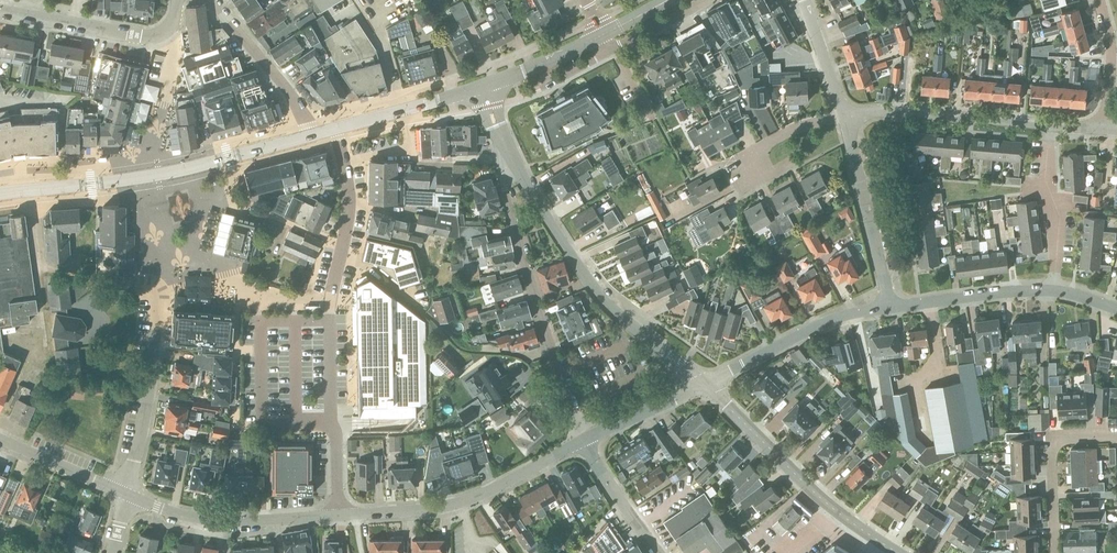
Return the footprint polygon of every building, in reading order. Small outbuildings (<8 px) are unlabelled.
[(104,8),(104,0),(93,0),(91,9),(97,9),(103,8),(104,8)] [(134,0),(122,0),(121,1),(120,11),(128,12),(152,15),(153,6),(141,5),(141,1),(134,0)] [(239,8),(247,19),(266,6),(267,9),(269,7),(272,5),(270,0),(233,0),(239,8)] [(269,7),(279,22),(283,19),(286,17),(284,14),(288,12),(293,19),(314,5),(318,12),(338,0),(280,0),(272,5),(269,7)] [(463,0),(456,4),(463,17),(470,14),(463,0)] [(500,44),(514,37),(507,23),(505,19),(511,16),(504,2),(504,3),(503,0),(500,0),(494,3),(496,6),(494,8),(500,20),(491,25),(500,44)] [(537,9),(538,9),(540,13),(553,7),(556,6),(563,2),(561,0),(533,0),(537,9)] [(707,11),(720,35),(723,33),(724,36),(729,41),(723,47),(735,72),(756,62),(767,57),(753,30),(751,27),(737,0),(728,0),(707,11)] [(765,11),(772,8),(767,0),(737,0),(751,27),(753,30),(762,25),(771,40),(779,35),(765,11)] [(779,35),(783,43),(797,35),(792,26),(780,3),(781,3),(779,0),(767,0),(772,8),(765,11),(779,35)] [(851,2),(850,0),(831,0),(837,12),(841,10),(839,7),(851,2)] [(901,10),(915,5),(913,0),(897,0),(901,10)] [(937,20),(949,17),(945,0),(931,0),(937,20)] [(1044,11),(1067,4),(1066,0),(1041,0),(1044,11)] [(1034,14),(1031,2),(1011,7),(1014,19),(1034,14)] [(183,33),(182,33),(184,51),(185,50),(191,50),(209,48),(224,39),(229,36),(230,36),(227,32),(223,28),(221,28),(221,27),(214,28),(213,29),(210,29),(207,30),(204,4),(185,6),(189,31),(183,33)] [(456,4),(450,7),(457,20),(463,17),(456,4)] [(561,17),(556,6),(553,7),(540,13),(538,9),(537,9),(534,11),(533,9),(526,13),(535,30),(542,26),(545,29),(548,29),(553,27),(552,26),(553,24),(554,24),(554,20),(561,17)] [(1046,17),(1062,13),(1060,6),(1044,11),(1046,17)] [(267,9),(249,22),(259,36),(279,22),(269,7),(267,9)] [(1066,26),(1082,22),(1078,8),(1062,13),(1064,20),(1057,22),(1058,24),(1059,28),(1066,26)] [(430,22),(422,10),(415,15),(422,27),(430,22)] [(293,34),(270,50),(279,63),(303,48),(297,40),(299,38),(302,42),(305,40),(309,46),(313,43),(319,40),(320,39),(320,41),(338,29),(335,24),(331,27),(322,14),(310,23),(295,32),(293,34)] [(843,31),(861,24),(859,21),(857,15),(856,14),(838,22),(842,31),(843,31)] [(338,29),(320,41),(329,56),(330,55),(336,65),(335,65),(350,86),(351,86),(358,97),(367,94),(367,95),(378,92),(378,91),(387,89),(376,49),(355,18),(338,29)] [(405,34),(413,32),(409,18),(406,18),(396,23),(400,36),(405,34)] [(1030,32),(1027,19),(1021,19),(1020,31),(1030,32)] [(846,36),(870,28),(867,21),(861,24),(843,31),(846,36)] [(1085,35),(1082,22),(1066,26),(1069,39),(1085,35)] [(899,41),(901,40),(910,37),(905,24),(894,28),(899,41)] [(1059,28),(1058,24),(1050,26),(1052,35),(1060,32),(1059,28)] [(487,51),(500,44),(491,25),(481,29),(479,25),(475,28),(480,38),(487,51)] [(1050,26),(1042,28),(1043,29),(1045,37),(1052,35),(1050,26)] [(697,27),(677,39),(679,43),(693,68),(699,80),(708,98),(740,85),(722,47),(708,28),(700,32),(697,27)] [(453,34),(449,36),(458,55),(456,56),(459,62),(468,58),(467,56),(474,53),(464,33),(455,38),(453,34)] [(15,36),(0,34),(0,54),(12,56),(15,36)] [(15,36),(12,56),(30,59),(33,40),(32,40),(33,36),(16,34),(16,37),(15,36)] [(1085,35),(1069,39),(1073,53),(1089,48),(1085,35)] [(844,44),(848,58),(862,53),(872,50),(881,47),(878,36),(868,40),(870,43),(860,47),(857,40),(844,44)] [(910,37),(901,40),(901,53),(910,54),(910,37)] [(186,65),(181,67),(189,90),(192,89),(230,76),(230,77),(243,73),(237,56),(232,58),(227,44),(226,44),(224,39),(209,48),(191,50),(185,50),(186,58),(184,58),(186,65)] [(309,50),(296,59),(305,73),(322,62),(321,61),(329,56),(320,41),(320,39),(319,40),(313,43),(314,45),(308,49),(309,50)] [(1066,49),(1063,41),(1054,44),(1056,51),(1066,49)] [(63,63),(66,46),(52,43),(49,60),(63,63)] [(431,44),(416,48),(425,79),(441,75),(440,72),(443,71),(440,63),(437,64),(433,49),(432,49),(431,44)] [(862,53),(848,58),(853,71),(867,67),(865,61),(874,57),(884,54),(890,52),(887,45),(881,47),(872,50),(862,53)] [(66,46),(63,63),(65,63),(65,65),(71,66),(70,74),(76,75),(74,90),(83,92),(86,91),(89,74),(78,72),(80,66),(83,49),(66,46)] [(425,79),(416,48),(403,51),(405,57),(403,57),(407,73),(404,73),(406,81),(409,80),(410,83),(425,79)] [(661,54),(659,55),(677,87),(685,83),(680,74),(677,67),(681,65),(681,64),(682,61),(680,58),(676,56),(672,49),(671,49),(669,49),(666,51),(665,53),(662,55),(661,54)] [(146,77),(156,80),(161,61),(163,53),(153,50),(146,77)] [(100,61),(94,86),(95,86),(131,95),(132,95),(133,93),(139,68),(140,66),(138,66),(139,63),(125,59),(102,53),(100,61)] [(942,54),(934,53),(934,62),(942,62),(942,54)] [(329,56),(321,61),(322,62),(323,68),(322,69),(329,82),(338,99),(339,100),(339,99),(341,100),(345,98),(345,95),(346,95),(345,93),(331,68),(335,65),(336,65),(330,55),(329,56)] [(648,62),(647,63),(650,70),(648,71),(647,75),(649,79),(652,80),(653,80),(655,79),(662,75),(669,90),(670,91),(677,87),(659,55),(658,55),(658,57),(654,59),(652,58),(649,60),(648,62)] [(977,57),(977,65),(985,66),(985,58),(977,57)] [(867,67),(853,71),(858,86),(865,83),(867,90),(874,88),(872,81),(878,79),(876,72),(888,67),(886,60),(867,67)] [(1013,68),(1013,61),(1005,60),(1005,68),(1013,68)] [(36,77),(39,65),(39,64),(25,62),(21,82),(35,84),(36,77)] [(735,72),(734,72),(740,85),(741,89),(750,88),(751,104),(753,104),(753,107),(764,106),(764,103),(766,103),(765,86),(761,86),(760,77),(754,77),(753,64),(735,72)] [(50,67),(39,65),(36,77),(48,79),(50,67)] [(1080,74),(1080,66),(1071,65),(1071,73),(1074,74),(1080,74)] [(901,67),(894,66),(892,82),(899,83),(901,67)] [(310,74),(303,80),(304,81),(307,85),(311,89),(310,92),(313,95),(315,95),(316,95),(315,97),(321,104),(324,105),(335,102),(339,100),(338,99),(329,82),(322,69),(321,69),(320,68),(313,72),(310,74)] [(693,68),(685,72),(691,84),(699,80),(693,68)] [(1012,76),(1013,68),(1005,68),(1004,75),(1007,76),(1012,76)] [(256,69),(230,77),(235,91),(260,83),(256,69)] [(790,71),(769,72),(770,85),(770,84),(787,83),(789,102),(808,101),(806,80),(791,81),(790,71)] [(1046,79),(1051,80),(1052,71),(1043,71),(1043,79),(1046,79)] [(980,80),(978,97),(992,98),(994,75),(984,74),(984,73),(980,73),(980,80)] [(1079,81),(1080,74),(1074,74),(1071,73),(1070,81),(1073,82),(1079,82),(1079,81)] [(935,93),(937,76),(923,75),(921,92),(935,93)] [(1007,82),(1007,76),(1004,75),(994,75),(992,98),(1005,99),(1007,82)] [(234,88),(230,76),(192,89),(196,101),(234,88)] [(950,77),(937,76),(935,93),(949,95),(950,77)] [(1014,83),(1014,76),(1012,76),(1007,76),(1007,82),(1005,99),(1019,101),(1021,84),(1014,83)] [(966,79),(964,96),(978,97),(980,80),(966,79)] [(1046,86),(1046,79),(1043,79),(1040,79),(1039,85),(1032,85),(1030,102),(1044,103),(1046,86)] [(1053,86),(1054,80),(1051,80),(1046,79),(1046,86),(1044,103),(1058,104),(1059,87),(1053,86)] [(1081,89),(1081,82),(1079,82),(1073,82),(1073,88),(1071,105),(1085,106),(1087,89),(1081,89)] [(130,100),(131,95),(95,86),(94,92),(100,93),(99,94),(108,99),(105,114),(125,119),(126,119),(131,100),(130,100)] [(587,87),(536,114),(548,150),(566,145),(566,146),(596,130),(596,129),(611,117),(587,87)] [(1058,104),(1071,105),(1073,88),(1066,87),(1059,87),(1058,104)] [(245,108),(241,109),(242,112),(242,113),(246,125),(247,125),(248,128),(251,127),(251,128),(258,125),(258,126),(260,125),(260,124),(261,124),(264,123),(266,122),(266,123),(268,123),(268,122),(275,120),(278,119),(277,115),(278,115),(273,103),(270,104),(268,100),(265,101),(261,89),(244,95),(244,96),(245,95),(248,106),(244,108),(245,108)] [(124,123),(125,119),(105,114),(108,99),(99,94),(100,93),(94,92),(92,98),(100,102),(97,111),(97,113),(104,117),(102,124),(99,124),(101,142),(101,143),(120,142),(125,123),(124,123)] [(177,100),(176,108),(175,109),(178,125),(177,125),(181,148),(200,145),(196,123),(198,123),(195,106),(193,97),(177,100)] [(230,97),(205,104),(209,121),(207,122),(212,138),(242,130),(237,113),(235,114),(230,97)] [(713,127),(723,147),(737,139),(729,124),(742,117),(737,100),(720,109),(722,113),(709,120),(713,127)] [(656,105),(662,116),(668,114),(662,103),(656,105)] [(12,154),(13,154),(13,153),(25,152),(27,152),(57,152),(58,152),(57,107),(20,108),(20,122),(11,123),(8,110),(0,111),(0,157),(12,154)] [(97,113),(97,111),(83,111),(83,107),(68,107),(66,126),(66,151),(79,151),(79,142),(83,142),(83,143),(96,143),(96,142),(101,142),(99,124),(102,124),(104,117),(97,113)] [(676,113),(680,121),(688,118),(684,110),(676,113)] [(430,127),(419,128),(421,157),(449,155),(456,154),(456,155),(468,155),(477,154),(477,145),(467,145),(467,143),(450,143),(449,125),(448,125),(448,126),(430,128),(430,127)] [(450,143),(467,143),(476,143),(475,125),(449,125),(450,143)] [(723,147),(713,127),(704,132),(701,128),(698,130),(696,126),(687,131),(695,146),(702,142),(708,154),(723,147)] [(930,154),(931,134),(915,133),(914,139),(912,139),(912,146),(913,146),(912,166),(917,166),(918,153),(930,154)] [(931,134),(930,154),(946,155),(948,136),(931,134)] [(599,136),(589,144),(593,149),(603,141),(599,136)] [(963,157),(965,137),(948,136),(946,155),(963,157)] [(989,139),(972,138),(970,157),(987,159),(989,139)] [(1004,160),(1005,141),(989,139),(987,159),(1004,160)] [(1005,141),(1004,160),(1016,161),(1015,175),(1019,175),(1021,156),(1023,156),(1023,148),(1022,148),(1022,142),(1005,141)] [(604,144),(592,149),(594,156),(607,151),(604,144)] [(278,162),(243,171),(245,176),(250,194),(284,185),(286,193),(293,192),(296,191),(303,189),(309,188),(321,186),(335,182),(326,150),(309,155),(303,157),(301,157),(300,157),(301,158),(291,160),(291,159),(278,162)] [(1069,156),(1063,156),(1064,173),(1084,172),(1083,155),(1077,155),(1077,153),(1069,154),(1069,156)] [(610,156),(599,162),(614,186),(624,179),(610,156)] [(564,169),(550,179),(556,189),(571,180),(577,176),(583,172),(586,170),(592,167),(586,158),(580,162),(565,171),(564,169)] [(412,162),(369,161),(369,200),(396,201),(396,204),(438,205),(438,211),(457,214),(458,214),(458,194),(443,193),(443,192),(434,191),(428,191),(429,172),(412,171),(412,162)] [(934,182),(934,176),(924,176),(924,168),(916,167),(916,181),(934,182)] [(571,180),(556,189),(562,199),(577,190),(588,183),(585,179),(590,176),(586,170),(583,172),(577,176),(571,180)] [(829,190),(819,170),(802,180),(811,197),(804,200),(816,221),(825,216),(822,211),(824,211),(816,196),(829,190)] [(459,192),(461,173),(436,172),(435,191),(459,192)] [(1084,172),(1064,173),(1065,190),(1084,189),(1084,172)] [(1007,176),(1006,183),(1021,184),(1021,178),(1007,176)] [(475,189),(473,189),(477,207),(479,206),(481,214),(498,209),(496,202),(499,201),(494,184),(492,184),(490,177),(473,182),(475,189)] [(686,184),(692,194),(690,196),(693,203),(702,199),(703,200),(720,191),(712,177),(703,183),(700,177),(686,184)] [(928,182),(910,184),(912,202),(931,199),(928,182)] [(303,189),(300,196),(305,198),(301,207),(324,218),(329,205),(317,199),(311,197),(312,195),(317,193),(321,186),(309,188),(303,189)] [(776,215),(787,236),(787,237),(797,232),(794,227),(795,226),(787,212),(800,205),(789,186),(772,195),(781,213),(776,215)] [(270,198),(265,207),(279,213),(283,215),(283,214),(295,220),(301,207),(305,198),(300,196),(303,189),(293,192),(286,193),(280,194),(280,196),(270,198)] [(764,200),(769,198),(763,189),(759,191),(764,200)] [(1087,203),(1088,196),(1074,194),(1073,201),(1087,203)] [(912,202),(915,218),(933,216),(931,199),(912,202)] [(1001,199),(991,200),(992,211),(1003,209),(1001,199)] [(661,220),(667,217),(659,201),(652,204),(661,220)] [(1007,222),(1038,217),(1036,201),(1017,203),(1018,215),(1006,217),(1007,222)] [(787,236),(776,215),(769,219),(761,202),(745,210),(755,229),(767,223),(774,236),(768,240),(771,244),(787,236)] [(945,206),(948,229),(954,228),(952,210),(961,209),(961,204),(945,206)] [(115,286),(135,286),(135,261),(134,261),(134,256),(135,256),(135,234),(123,234),(123,206),(103,206),(103,219),(100,219),(100,245),(100,255),(96,255),(96,274),(115,274),(115,286)] [(592,206),(574,218),(583,232),(601,221),(603,220),(609,229),(620,221),(612,209),(599,218),(592,206)] [(301,207),(295,220),(318,231),(318,230),(324,218),(301,207)] [(654,213),(650,207),(636,214),(639,220),(654,213)] [(689,217),(695,227),(703,242),(724,231),(721,226),(731,220),(723,207),(711,213),(708,207),(689,217)] [(50,210),(50,208),(43,217),(43,218),(44,218),(45,226),(48,260),(69,259),(68,236),(75,228),(80,227),(80,228),(83,226),(82,220),(80,219),(79,208),(50,210)] [(372,211),(367,233),(388,238),(389,237),(420,245),(422,238),(408,234),(409,231),(406,231),(409,219),(394,215),(394,217),(372,211)] [(418,213),(415,230),(447,236),(448,236),(460,238),(457,214),(438,211),(437,211),(436,217),(418,213)] [(30,321),(28,312),(38,311),(26,233),(27,233),(24,214),(9,216),(10,221),(0,222),(0,325),(30,321)] [(225,246),(226,246),(224,255),(248,261),(259,222),(234,215),(231,224),(229,230),(227,240),(225,246)] [(917,235),(935,232),(933,216),(915,218),(917,235)] [(1021,236),(1040,234),(1038,217),(1007,222),(1008,226),(1020,225),(1021,236)] [(1104,219),(1085,217),(1083,234),(1102,236),(1104,219)] [(479,275),(477,266),(476,256),(491,253),(511,248),(508,234),(488,239),(485,226),(458,224),(462,260),(462,264),(464,278),(479,275)] [(620,257),(642,248),(638,240),(647,236),(642,225),(629,231),(631,237),(615,245),(620,257)] [(827,253),(827,252),(822,243),(812,225),(801,231),(816,258),(827,253)] [(1006,250),(999,251),(996,227),(991,228),(992,237),(991,237),(996,271),(1009,270),(1006,250)] [(304,237),(289,231),(281,248),(299,255),(296,261),(305,266),(308,259),(313,262),(322,240),(306,233),(304,237)] [(935,232),(917,235),(919,251),(937,249),(935,232)] [(402,285),(423,279),(413,245),(368,234),(363,253),(402,285)] [(1040,234),(1021,236),(1023,253),(1029,252),(1029,254),(1037,253),(1037,251),(1043,250),(1040,234)] [(1102,236),(1083,234),(1082,250),(1101,252),(1102,236)] [(989,252),(981,253),(983,273),(996,271),(991,237),(987,238),(989,252)] [(971,240),(966,241),(967,248),(968,255),(971,275),(983,273),(981,253),(979,239),(971,240)] [(833,250),(827,240),(822,243),(827,252),(827,253),(833,250)] [(958,276),(971,275),(968,255),(967,248),(966,241),(962,241),(963,256),(955,257),(955,254),(948,255),(950,269),(957,269),(958,276)] [(666,242),(659,245),(663,252),(670,249),(666,242)] [(850,280),(858,275),(853,266),(857,264),(847,246),(834,253),(836,257),(829,261),(839,280),(848,276),(850,280)] [(626,269),(647,260),(647,259),(656,255),(654,250),(645,254),(642,248),(620,257),(626,269)] [(937,249),(919,251),(921,269),(927,268),(927,270),(934,269),(934,267),(940,266),(937,249)] [(1100,269),(1101,252),(1082,250),(1080,267),(1086,268),(1086,269),(1093,270),(1093,268),(1100,269)] [(476,256),(477,266),(486,264),(487,267),(493,266),(494,269),(514,266),(512,251),(491,254),(491,253),(476,256)] [(647,260),(626,269),(631,281),(641,277),(662,267),(669,264),(667,259),(650,266),(647,260)] [(540,280),(566,272),(563,261),(536,270),(540,280)] [(785,283),(796,276),(788,261),(776,267),(785,283)] [(647,288),(668,279),(677,274),(675,269),(666,273),(662,267),(641,277),(647,288)] [(544,294),(556,291),(556,290),(555,287),(570,283),(566,272),(540,280),(544,293),(544,294)] [(810,280),(807,273),(796,279),(800,286),(798,287),(805,299),(813,295),(816,299),(824,294),(815,278),(810,280)] [(299,274),(294,288),(304,291),(308,277),(299,274)] [(481,285),(480,285),(485,302),(522,290),(516,274),(496,280),(481,285)] [(480,277),(481,285),(496,280),(495,274),(480,277)] [(732,285),(734,277),(726,275),(724,283),(732,285)] [(356,284),(358,416),(352,416),(352,417),(416,416),(415,405),(426,404),(425,322),(369,277),(356,284)] [(668,279),(647,288),(652,300),(668,293),(671,299),(685,291),(680,281),(671,285),(668,279)] [(754,279),(742,285),(751,303),(763,297),(754,279)] [(48,284),(52,312),(57,311),(57,314),(53,334),(54,334),(55,350),(58,374),(80,371),(77,347),(68,348),(66,337),(77,338),(84,333),(85,325),(80,318),(66,316),(65,307),(71,306),(68,282),(48,284)] [(777,285),(781,293),(788,290),(784,282),(777,285)] [(697,326),(704,303),(697,301),(698,296),(694,287),(676,297),(680,303),(688,299),(691,300),(684,322),(697,326)] [(765,305),(772,317),(780,313),(783,317),(791,313),(782,296),(778,290),(763,298),(767,304),(765,305)] [(563,325),(586,315),(580,301),(575,303),(571,295),(556,301),(559,309),(557,310),(563,325)] [(435,302),(427,311),(441,322),(441,324),(456,320),(449,296),(435,301),(435,302)] [(479,313),(478,313),(480,320),(480,321),(495,317),(498,316),(500,323),(501,327),(514,324),(515,327),(524,324),(523,321),(530,318),(528,310),(528,309),(529,306),(527,302),(526,301),(525,300),(496,309),(495,308),(479,313)] [(709,334),(719,302),(713,300),(710,310),(703,308),(704,304),(704,303),(697,326),(696,330),(709,334)] [(722,337),(730,311),(731,305),(726,304),(723,314),(716,311),(719,302),(709,334),(722,337)] [(170,341),(170,342),(172,342),(199,345),(199,351),(198,351),(198,353),(222,355),(227,355),(227,353),(227,352),(226,352),(226,354),(224,354),(224,348),(228,348),(228,347),(229,347),(231,347),(231,345),(232,334),(233,322),(233,315),(221,314),(221,312),(222,306),(186,303),(185,310),(185,311),(175,310),(173,310),(173,311),(171,341),(170,341)] [(730,311),(722,337),(723,333),(736,337),(742,315),(747,316),(751,324),(757,321),(747,303),(738,307),(737,313),(730,311)] [(477,306),(464,310),(466,317),(469,316),(472,315),(472,314),(478,313),(479,313),(477,306)] [(586,315),(563,325),(568,339),(571,338),(574,344),(588,338),(586,332),(592,329),(586,315)] [(998,318),(987,320),(989,336),(991,352),(1000,351),(999,342),(1002,341),(1001,334),(998,318)] [(447,339),(430,320),(430,339),(447,339)] [(980,347),(974,348),(976,360),(977,364),(986,363),(985,353),(991,352),(989,336),(987,320),(976,321),(978,337),(981,337),(982,343),(979,343),(980,347)] [(1026,321),(1028,357),(1037,356),(1035,338),(1042,338),(1041,320),(1026,321)] [(1022,358),(1028,357),(1026,321),(1012,322),(1014,340),(1021,339),(1022,358)] [(1068,347),(1077,345),(1077,349),(1088,347),(1088,343),(1091,342),(1088,322),(1065,326),(1068,347)] [(959,349),(961,362),(976,360),(974,348),(972,336),(964,337),(963,332),(961,332),(960,323),(946,326),(948,342),(956,341),(957,349),(959,349)] [(537,340),(533,327),(507,335),(507,333),(495,337),(495,338),(486,338),(484,330),(465,336),(468,344),(487,343),(498,346),(498,347),(509,344),(511,348),(519,346),(519,347),(528,345),(527,344),(537,340)] [(910,331),(912,344),(906,345),(908,358),(921,357),(919,347),(929,346),(928,342),(929,342),(926,329),(910,331)] [(889,334),(883,335),(886,352),(887,357),(890,375),(901,373),(900,362),(895,363),(894,350),(900,349),(899,340),(898,340),(897,333),(896,333),(895,332),(891,333),(889,334)] [(877,333),(872,334),(871,337),(870,337),(871,344),(870,344),(872,353),(886,352),(883,335),(879,336),(877,333)] [(834,352),(816,357),(824,364),(837,361),(840,369),(851,366),(852,368),(863,365),(858,349),(851,351),(849,341),(833,345),(834,352)] [(812,354),(805,344),(796,351),(804,361),(812,354)] [(1102,348),(1098,365),(1109,367),(1113,350),(1102,348)] [(452,357),(444,349),(433,361),(448,377),(458,367),(451,359),(452,357)] [(1009,350),(1010,374),(1018,373),(1017,350),(1009,350)] [(202,368),(203,354),(195,353),(193,366),(191,365),(176,362),(175,363),(172,363),(171,371),(174,371),(172,379),(182,381),(181,385),(187,386),(187,385),(194,386),(194,383),(199,384),(202,368)] [(212,389),(211,403),(229,404),(230,390),(229,390),(229,387),(230,387),(231,376),(229,376),(229,373),(231,373),(231,356),(214,355),(213,372),(213,375),(212,375),(212,386),(212,389)] [(646,357),(640,359),(643,366),(649,363),(646,357)] [(887,357),(879,359),(880,371),(882,382),(883,382),(885,393),(893,392),(890,375),(887,357)] [(1093,357),(1084,359),(1086,372),(1095,371),(1093,357)] [(946,384),(924,388),(935,445),(936,452),(954,449),(956,448),(974,445),(973,442),(988,439),(977,378),(974,360),(961,362),(958,363),(958,364),(961,381),(946,384)] [(474,375),(465,381),(474,395),(477,393),(490,412),(501,404),(500,402),(509,397),(504,389),(509,386),(507,384),(511,382),(505,373),(502,375),(493,362),(474,374),(474,375)] [(1040,365),(1040,384),(1049,384),(1048,365),(1040,365)] [(754,388),(763,396),(776,384),(787,372),(781,366),(770,378),(765,373),(759,380),(761,381),(754,388)] [(11,372),(0,368),(0,401),(11,372)] [(778,400),(785,393),(780,388),(786,382),(787,383),(793,377),(787,372),(776,384),(763,396),(771,404),(777,399),(778,400)] [(805,375),(793,387),(798,392),(810,380),(805,375)] [(1072,392),(1073,416),(1080,415),(1080,417),(1087,417),(1087,406),(1088,406),(1088,400),(1094,400),(1093,382),(1081,383),(1081,391),(1072,392)] [(524,404),(518,408),(521,411),(544,396),(536,384),(519,395),(524,404)] [(1073,416),(1072,392),(1062,392),(1062,384),(1049,385),(1050,402),(1056,402),(1057,407),(1058,407),(1059,418),(1066,418),(1066,416),(1073,416)] [(1097,386),(1097,414),(1110,414),(1110,395),(1116,395),(1116,387),(1097,386)] [(849,391),(839,402),(846,408),(853,401),(856,398),(849,391)] [(916,457),(926,446),(916,436),(907,391),(893,394),(900,432),(902,443),(916,457)] [(795,428),(824,399),(823,399),(822,399),(818,394),(805,407),(804,407),(802,408),(798,404),(784,417),(784,421),(788,424),(791,424),(795,428)] [(824,399),(795,428),(799,432),(798,434),(801,438),(805,437),(818,424),(813,419),(815,418),(814,416),(817,413),(817,414),(824,408),(825,409),(829,405),(824,399)] [(168,405),(166,415),(184,418),(195,420),(195,419),(196,411),(197,409),(204,410),(207,411),(218,413),(220,405),(209,403),(193,400),(192,406),(187,405),(180,404),(178,403),(178,405),(168,403),(168,405)] [(477,400),(458,413),(465,424),(484,411),(477,400)] [(22,430),(32,409),(15,401),(5,422),(22,430)] [(848,418),(859,407),(853,401),(846,408),(842,412),(848,418)] [(497,427),(511,418),(505,407),(490,416),(497,427)] [(1029,409),(1029,431),(1046,431),(1050,426),(1050,408),(1041,409),(1041,413),(1039,413),(1039,409),(1029,409)] [(524,415),(510,428),(519,438),(516,441),(517,443),(525,453),(549,431),(530,410),(529,411),(528,410),(523,413),(524,415)] [(677,421),(668,430),(680,443),(689,435),(687,433),(691,430),(696,435),(710,423),(699,411),(695,415),(694,414),(684,422),(680,425),(677,421)] [(167,417),(165,430),(172,431),(172,433),(181,435),(182,431),(183,427),(189,428),(189,429),(197,431),(200,431),(201,424),(198,424),(190,422),(190,423),(184,422),(184,418),(166,415),(166,417),(167,417)] [(1116,426),(1116,416),(1105,417),(1106,426),(1116,426)] [(875,438),(885,426),(877,419),(867,430),(875,438)] [(220,427),(213,425),(211,435),(227,438),(229,429),(220,427)] [(643,435),(631,442),(641,457),(643,459),(646,458),(654,452),(652,449),(648,442),(655,438),(657,441),(668,456),(676,450),(665,435),(659,425),(650,430),(643,435)] [(819,454),(823,459),(825,457),(839,442),(850,432),(844,425),(842,427),(840,425),(820,444),(823,446),(818,451),(820,453),(819,454)] [(1033,438),(1031,438),(1031,431),(1007,432),(1007,441),(1012,441),(1012,450),(1033,450),(1033,438)] [(454,448),(463,477),(476,473),(478,473),(477,472),(474,462),(477,461),(478,463),(488,460),(479,432),(465,437),(470,452),(457,456),(454,448)] [(851,444),(856,438),(850,432),(839,442),(825,457),(823,459),(827,463),(829,461),(831,463),(835,459),(837,461),(848,450),(844,447),(849,442),(851,444)] [(388,449),(397,449),(396,434),(387,435),(388,449)] [(620,453),(619,454),(623,460),(622,462),(624,465),(626,466),(627,466),(636,460),(638,464),(636,465),(640,471),(647,466),(643,459),(641,457),(631,442),(621,448),(622,450),(620,453)] [(271,443),(271,494),(312,494),(313,482),(311,482),(311,443),(271,443)] [(429,449),(425,477),(425,479),(426,479),(425,477),(431,475),(432,477),(442,474),(442,472),(445,471),(448,481),(448,482),(449,482),(463,477),(454,448),(441,452),(439,445),(429,449)] [(717,463),(716,463),(723,470),(724,469),(728,473),(733,478),(742,470),(736,465),(744,458),(732,445),(719,459),(719,460),(718,462),(717,463)] [(155,471),(154,477),(155,478),(154,480),(157,481),(158,482),(164,483),(166,482),(175,484),(179,464),(185,465),(188,450),(176,448),(173,463),(158,460),(156,470),(155,471)] [(213,448),(210,461),(223,463),(226,450),(213,448)] [(229,476),(229,486),(231,486),(231,495),(245,495),(245,474),(245,462),(246,462),(246,448),(237,448),(237,462),(235,462),(235,470),(237,470),(237,476),(229,476)] [(1096,448),(1071,449),(1072,461),(1097,460),(1096,448)] [(869,456),(872,458),(875,462),(870,467),(864,460),(859,465),(858,465),(846,478),(857,489),(869,476),(886,460),(876,450),(869,456)] [(1033,450),(1012,450),(1013,463),(1034,463),(1034,462),(1037,462),(1037,450),(1033,450)] [(373,462),(356,462),(357,486),(374,486),(374,472),(382,472),(382,454),(373,454),(373,462)] [(408,455),(396,456),(396,464),(408,463),(408,455)] [(697,462),(703,468),(710,462),(703,456),(697,462)] [(1072,461),(1069,461),(1069,473),(1072,473),(1097,472),(1103,472),(1102,460),(1097,460),(1072,461)] [(200,468),(194,466),(190,487),(192,487),(193,489),(199,490),(201,489),(210,491),(214,470),(215,465),(207,463),(201,462),(200,468)] [(245,474),(245,495),(260,495),(260,486),(262,486),(262,476),(252,476),(252,474),(252,470),(253,470),(253,462),(246,462),(245,462),(245,474)] [(760,475),(749,463),(742,470),(733,478),(732,479),(739,486),(729,496),(736,503),(755,489),(751,484),(760,475)] [(1006,476),(1006,484),(1013,484),(1020,484),(1020,476),(1034,475),(1034,463),(1013,463),(1013,476),(1006,476)] [(664,471),(660,465),(637,481),(644,493),(662,481),(658,475),(664,471)] [(703,485),(714,472),(707,465),(702,470),(699,468),(694,473),(697,476),(695,477),(703,485)] [(888,479),(892,483),(897,488),(910,474),(902,465),(888,479)] [(692,472),(688,466),(677,474),(681,480),(692,472)] [(402,468),(403,485),(409,485),(411,487),(415,487),(416,485),(416,484),(417,484),(416,477),(417,477),(417,467),(415,467),(402,468)] [(585,488),(574,467),(561,474),(568,488),(562,492),(573,512),(581,508),(573,494),(585,488)] [(398,485),(403,485),(402,468),(390,468),(390,469),(388,469),(388,479),(390,479),(390,485),(391,485),(391,487),(392,488),(397,488),(398,485)] [(986,485),(984,484),(990,473),(984,470),(973,490),(981,495),(986,485)] [(1097,472),(1072,473),(1073,484),(1089,483),(1090,491),(1101,491),(1105,491),(1105,482),(1098,482),(1097,472)] [(919,499),(929,484),(924,480),(922,484),(917,481),(909,493),(919,499)] [(34,486),(24,482),(16,501),(25,505),(19,517),(30,522),(36,509),(34,508),(42,490),(40,489),(39,487),(36,486),(34,486)] [(533,490),(541,505),(554,498),(565,516),(572,512),(558,486),(551,490),(547,482),(533,490)] [(925,503),(928,498),(933,501),(934,502),(939,494),(938,494),(940,491),(929,484),(919,499),(925,503)] [(781,497),(772,486),(758,496),(754,491),(742,500),(746,506),(751,502),(758,511),(762,508),(763,510),(781,497)] [(1027,496),(1026,488),(1013,489),(1014,503),(1018,503),(1018,510),(1040,509),(1039,496),(1027,496)] [(889,511),(898,497),(888,489),(878,504),(889,511)] [(546,513),(541,505),(533,490),(519,498),(523,505),(516,509),(524,524),(532,520),(528,512),(535,509),(539,516),(546,513)] [(963,504),(968,496),(958,490),(953,499),(963,504)] [(972,509),(981,495),(973,490),(972,490),(968,496),(963,504),(969,507),(972,509)] [(12,494),(6,491),(0,503),(7,506),(12,494)] [(678,537),(689,552),(692,552),(707,543),(714,552),(738,552),(744,549),(704,492),(681,507),(682,508),(663,521),(676,539),(678,537)] [(898,497),(889,511),(900,518),(910,504),(898,497)] [(1074,511),(1099,510),(1099,497),(1074,499),(1074,511)] [(925,503),(913,520),(924,528),(934,513),(937,509),(931,505),(933,501),(928,498),(925,503)] [(947,519),(952,522),(955,517),(963,504),(953,499),(952,498),(945,511),(950,514),(947,519)] [(961,521),(969,507),(963,504),(955,517),(961,521)] [(515,520),(505,505),(493,513),(503,528),(508,525),(514,532),(521,527),(516,519),(515,520)] [(778,518),(779,518),(772,525),(774,527),(778,530),(782,535),(788,528),(790,529),(797,522),(795,520),(801,514),(791,505),(778,518)] [(70,532),(93,542),(93,541),(89,540),(93,532),(101,515),(86,508),(79,525),(72,522),(69,530),(69,531),(70,531),(70,532)] [(1009,529),(1022,529),(1027,529),(1027,522),(1040,522),(1040,509),(1018,510),(1018,520),(1009,521),(1009,529)] [(1099,510),(1074,511),(1075,523),(1107,522),(1106,509),(1099,510)] [(935,535),(945,520),(934,513),(924,528),(935,535)] [(996,517),(989,513),(986,518),(984,517),(979,526),(973,522),(969,529),(960,544),(971,551),(980,537),(983,531),(989,534),(994,522),(996,517)] [(635,542),(626,548),(612,527),(612,528),(607,521),(589,542),(592,546),(584,552),(642,552),(635,542)] [(960,544),(969,529),(958,522),(948,537),(960,544)] [(535,541),(526,527),(515,534),(525,548),(535,541)] [(311,547),(312,547),(309,528),(293,531),(297,552),(313,552),(311,547)] [(1016,549),(1037,548),(1037,535),(1023,536),(1022,529),(1009,529),(1006,529),(1006,538),(1015,538),(1016,549)] [(1064,531),(1064,552),(1097,552),(1096,529),(1080,529),(1080,531),(1064,531)] [(53,548),(57,536),(42,530),(37,542),(53,548)] [(282,533),(285,552),(297,552),(293,531),(282,533)] [(769,549),(776,536),(767,531),(760,544),(769,549)] [(93,542),(70,532),(67,539),(64,538),(61,544),(64,545),(64,546),(78,551),(79,552),(88,552),(93,542)] [(141,534),(136,552),(154,552),(157,538),(141,534)] [(325,541),(325,552),(341,552),(341,540),(334,540),(334,538),(326,538),(326,541),(325,541)] [(380,552),(386,552),(386,539),(369,540),(369,552),(371,552),(380,552)] [(386,539),(386,552),(402,552),(402,551),(403,551),(403,540),(400,540),(400,539),(386,539)] [(429,552),(429,539),(412,539),(412,551),(414,551),(414,552),(423,552),(429,552)] [(429,552),(435,552),(444,552),(444,551),(446,551),(446,540),(443,539),(429,539),(429,552)] [(193,545),(178,542),(177,551),(173,551),(172,552),(191,552),(193,545)] [(834,543),(821,552),(852,552),(834,543)]
